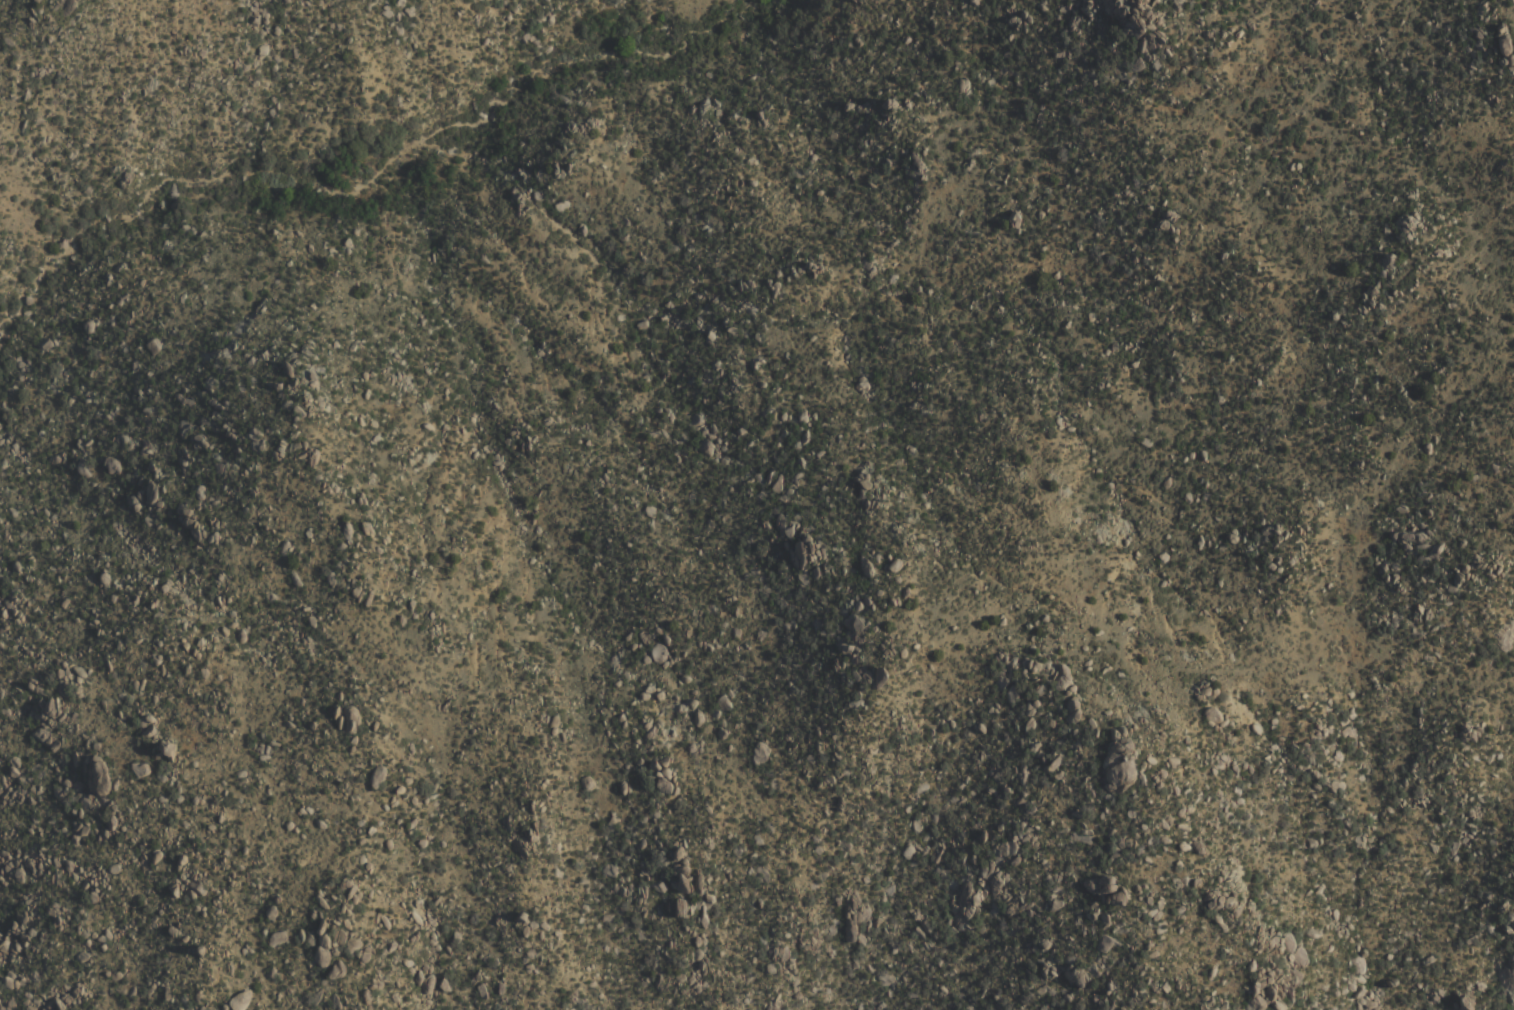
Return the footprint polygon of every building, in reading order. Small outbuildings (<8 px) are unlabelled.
[(1113,875),(1102,875),(1102,892),(1110,892),(1110,886),(1112,886),(1113,875)]
